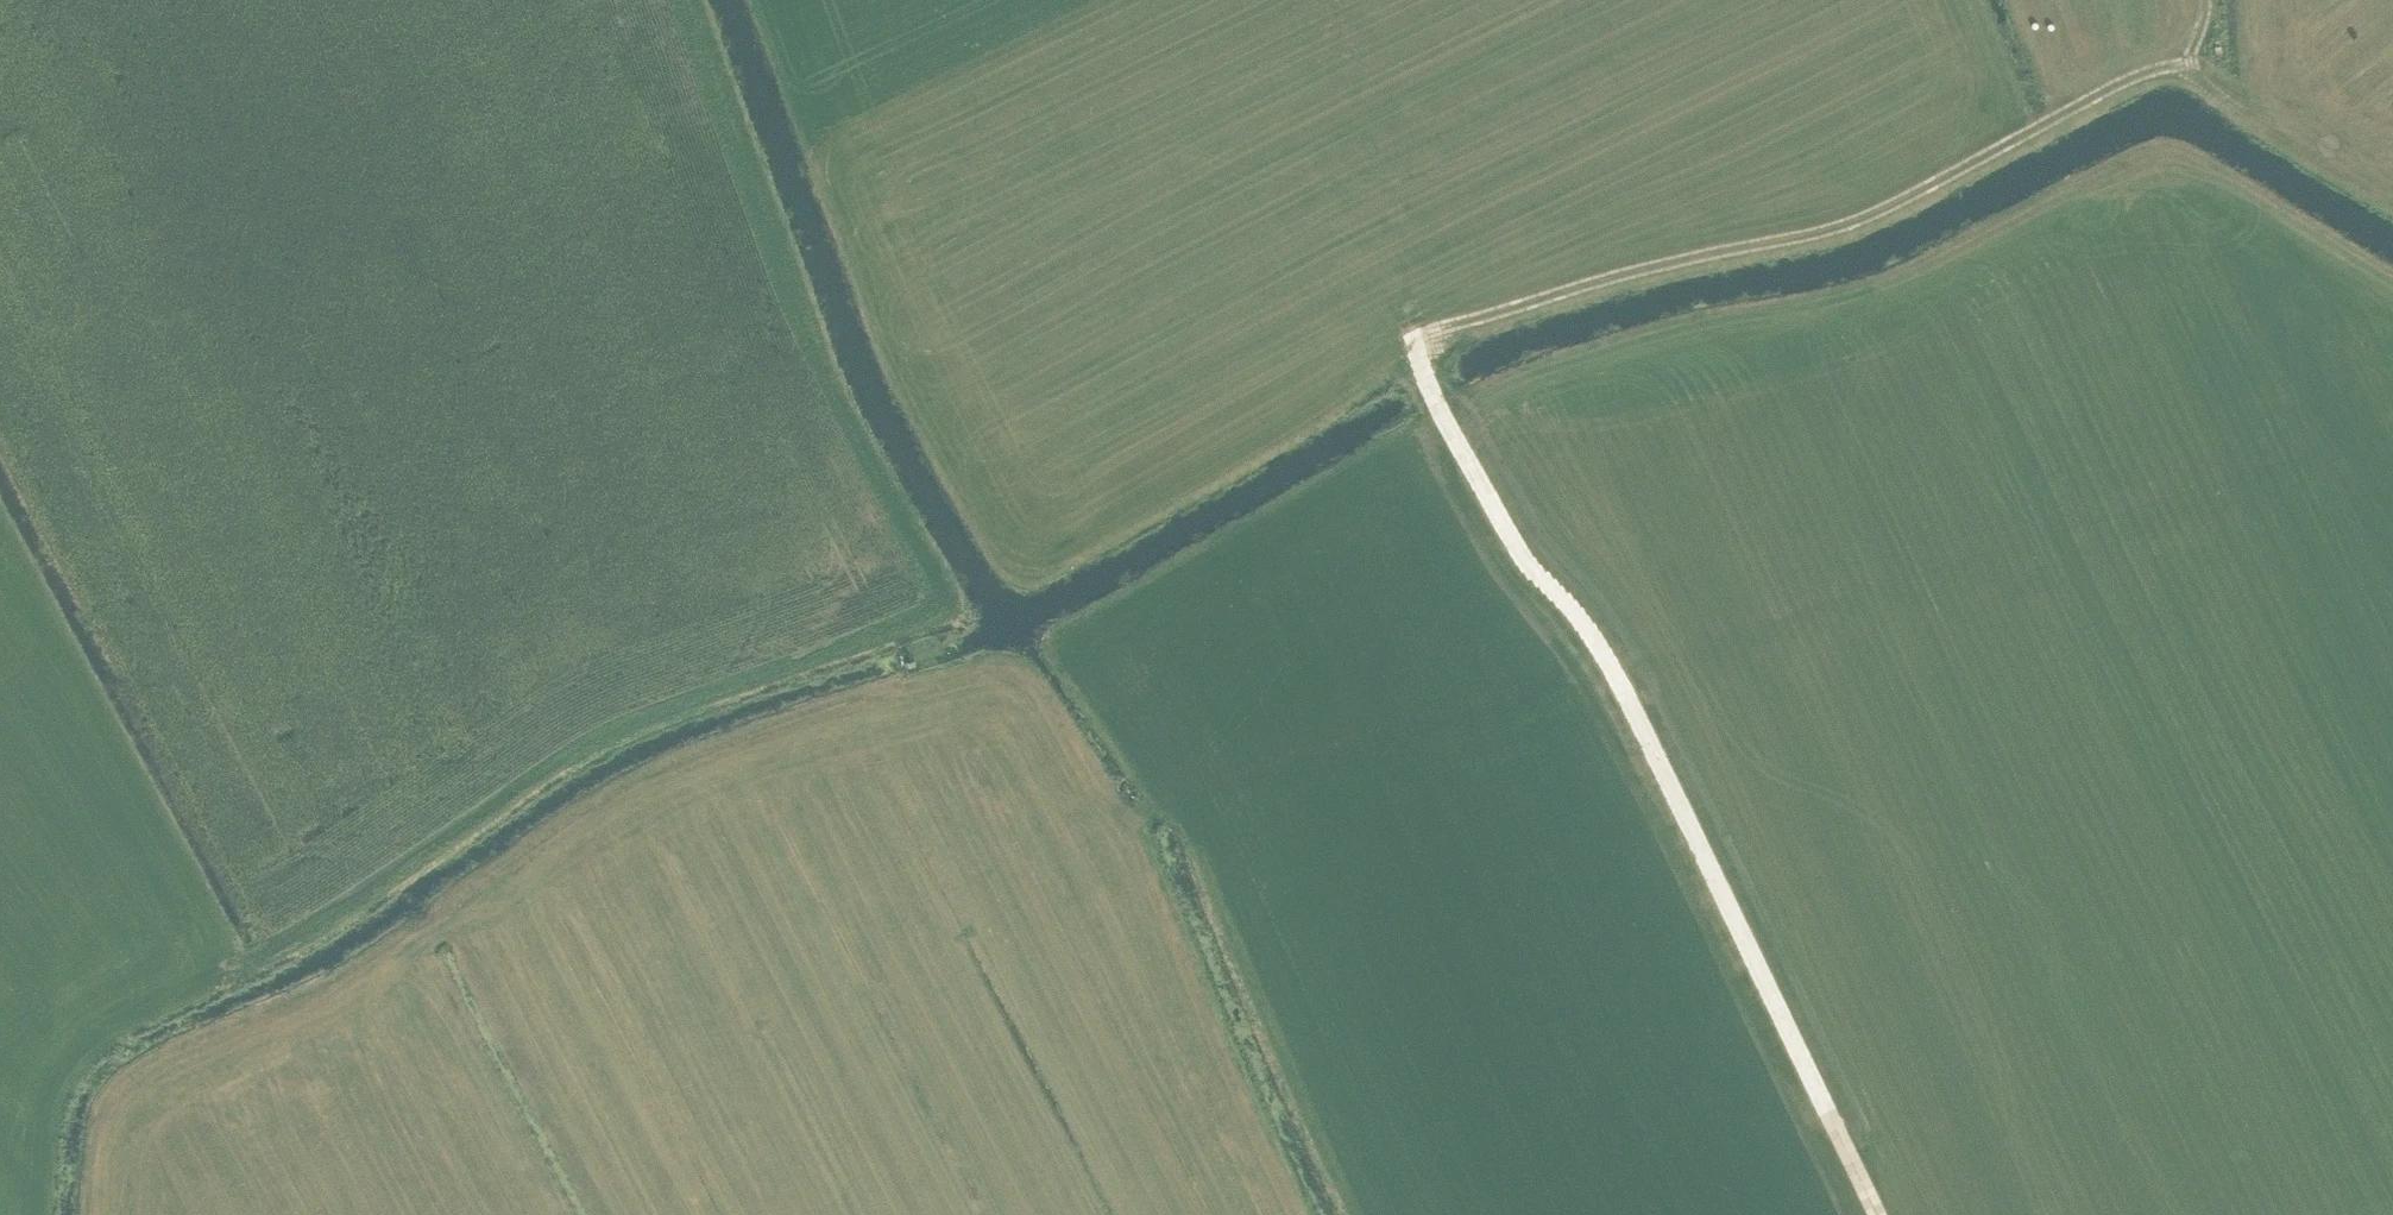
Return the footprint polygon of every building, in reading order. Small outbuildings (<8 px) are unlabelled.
[(1366,390),(1386,383),(1381,369),(1361,377),(1366,390)]
